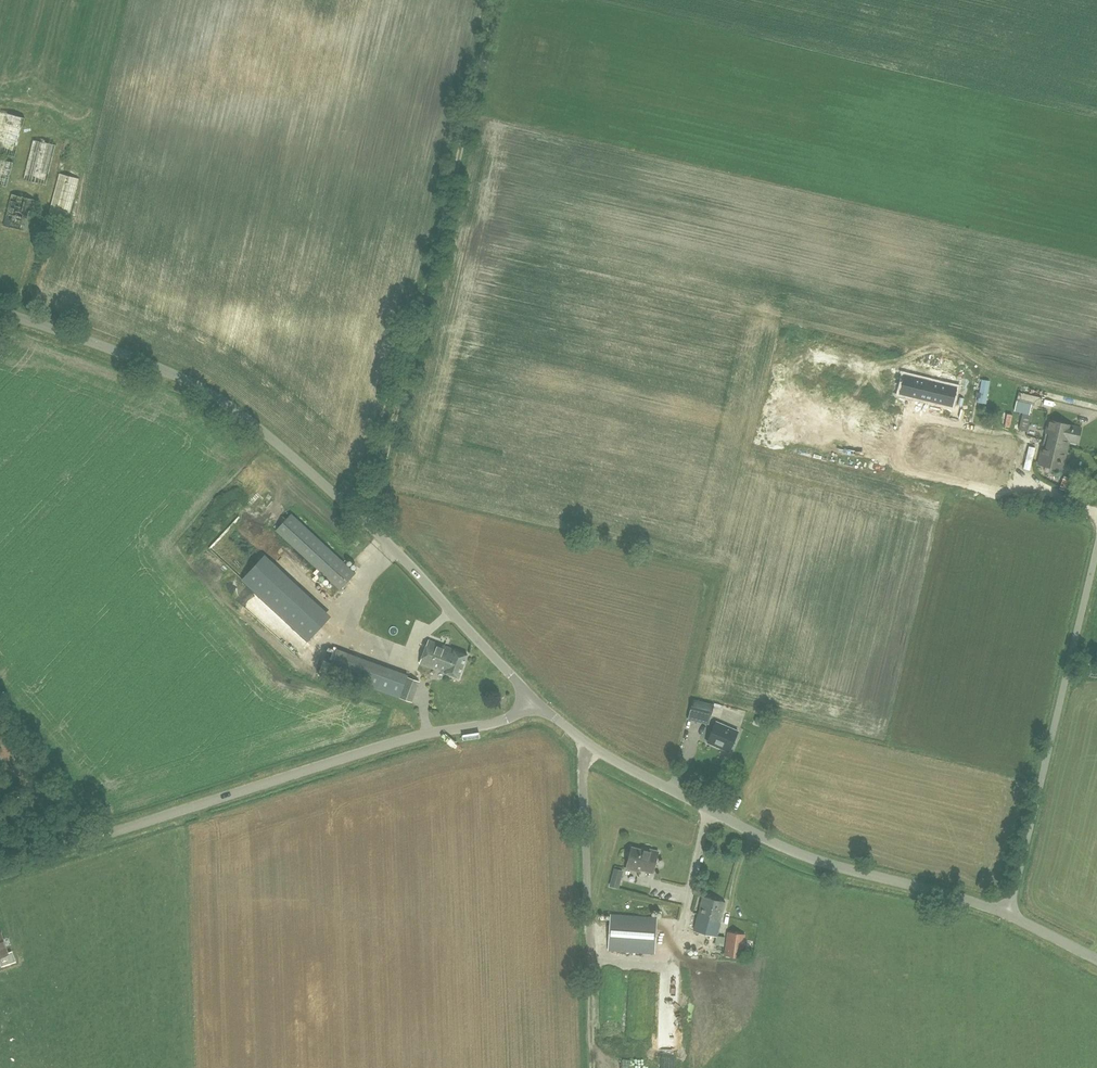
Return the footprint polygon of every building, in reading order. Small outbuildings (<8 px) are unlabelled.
[(34,139),(24,178),(46,184),(56,145),(34,139)] [(8,187),(14,163),(0,160),(0,185),(8,187)] [(79,178),(60,173),(49,211),(69,217),(79,178)] [(35,199),(12,193),(4,225),(27,231),(35,199)] [(935,365),(955,371),(958,360),(938,354),(935,365)] [(952,383),(910,373),(906,390),(948,400),(952,383)] [(1040,406),(1042,397),(1018,391),(1016,400),(1040,406)] [(1023,412),(1018,429),(1027,431),(1032,414),(1023,412)] [(932,419),(930,427),(949,432),(951,423),(932,419)] [(1081,427),(1048,419),(1045,432),(1049,433),(1045,447),(1042,446),(1038,463),(1062,469),(1069,440),(1077,442),(1081,427)] [(855,463),(865,464),(866,457),(856,456),(855,463)] [(1060,487),(1068,491),(1073,478),(1064,475),(1060,487)] [(297,512),(281,527),(343,589),(358,573),(297,512)] [(308,634),(338,600),(311,575),(304,583),(264,546),(239,573),(308,634)] [(414,623),(420,626),(424,618),(418,615),(414,623)] [(467,653),(428,639),(420,663),(458,677),(467,653)] [(389,694),(400,698),(407,677),(408,674),(397,670),(389,694)] [(407,677),(400,698),(411,702),(419,681),(407,677)] [(711,715),(714,704),(693,698),(690,710),(711,715)] [(738,729),(717,720),(707,742),(729,752),(738,729)] [(732,802),(736,795),(731,792),(727,799),(732,802)] [(639,868),(653,872),(658,851),(648,848),(647,850),(631,846),(626,867),(639,870),(639,868)] [(615,883),(623,884),(625,866),(617,865),(615,883)] [(725,901),(703,895),(698,913),(699,913),(694,929),(716,935),(719,923),(720,923),(725,901)] [(656,917),(611,914),(608,949),(654,952),(656,917)] [(728,932),(725,953),(742,956),(745,934),(728,932)] [(0,956),(0,960),(2,965),(14,961),(11,952),(7,954),(0,956)]
